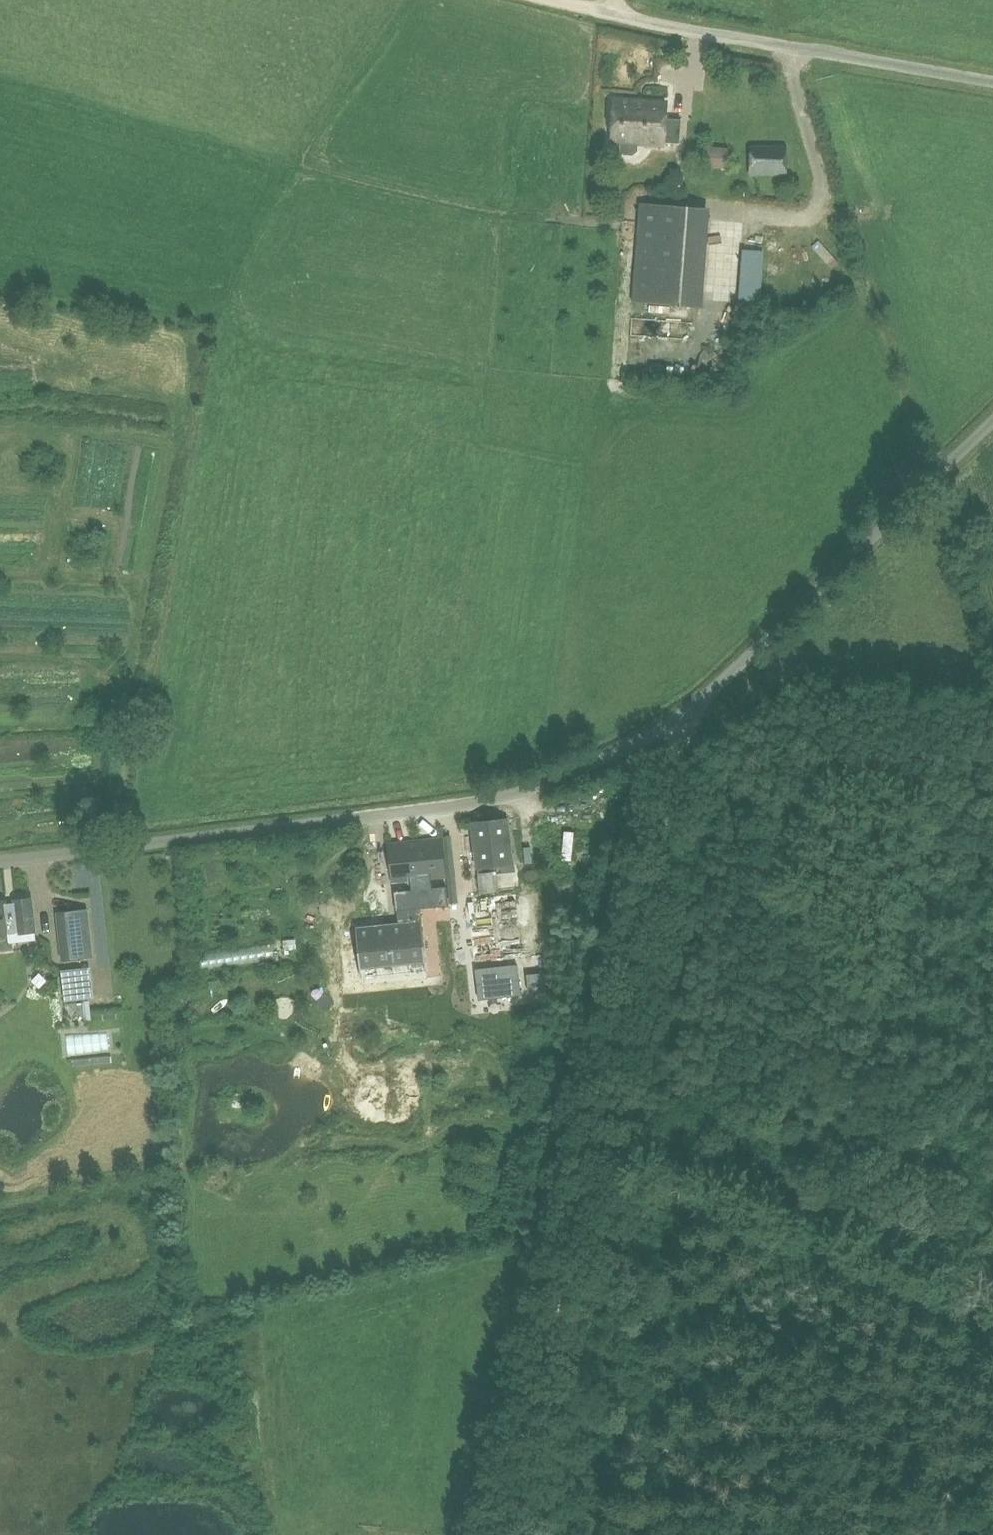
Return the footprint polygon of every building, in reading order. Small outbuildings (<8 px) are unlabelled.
[(624,153),(632,154),(635,150),(636,142),(662,144),(665,102),(643,101),(643,103),(636,102),(637,100),(615,99),(612,140),(621,141),(621,149),(624,153)] [(784,174),(786,143),(750,142),(748,174),(784,174)] [(704,145),(702,167),(725,168),(727,146),(704,145)] [(687,229),(688,207),(640,204),(639,225),(687,229)] [(761,251),(743,250),(739,309),(757,310),(761,251)] [(470,821),(476,868),(513,864),(507,816),(470,821)] [(443,876),(440,839),(389,844),(393,881),(443,876)] [(479,893),(500,891),(497,870),(476,873),(479,893)] [(419,917),(418,907),(447,904),(446,886),(394,891),(397,919),(351,923),(355,966),(421,960),(417,917),(419,917)] [(16,903),(7,904),(7,899),(0,900),(0,949),(11,948),(9,933),(18,932),(35,931),(32,897),(15,899),(16,903)] [(93,956),(88,908),(55,911),(60,960),(93,956)] [(480,930),(499,931),(500,910),(481,910),(480,930)] [(516,964),(475,969),(478,999),(520,994),(516,964)] [(545,987),(543,971),(527,972),(528,989),(545,987)]
